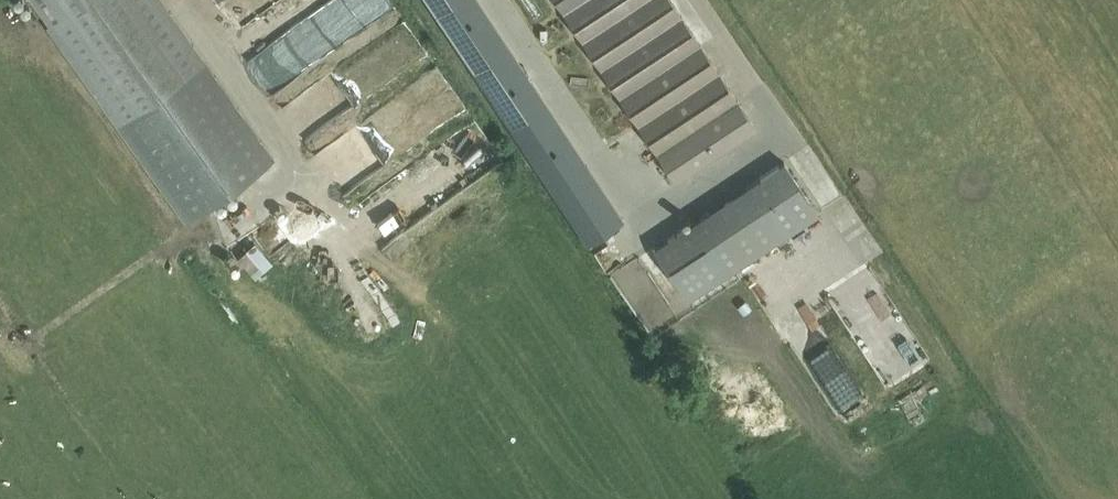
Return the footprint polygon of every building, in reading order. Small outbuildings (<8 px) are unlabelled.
[(120,123),(117,125),(187,222),(275,159),(206,63),(162,0),(33,0),(120,123)] [(587,243),(623,219),(478,0),(426,0),(587,243)] [(670,0),(554,0),(676,183),(757,130),(670,0)] [(820,214),(787,162),(758,182),(791,233),(820,214)] [(758,182),(700,218),(735,270),(791,233),(758,182)] [(276,220),(282,240),(294,236),(288,217),(276,220)] [(686,302),(735,270),(700,218),(652,251),(686,302)] [(250,277),(269,263),(253,241),(234,256),(250,277)]
